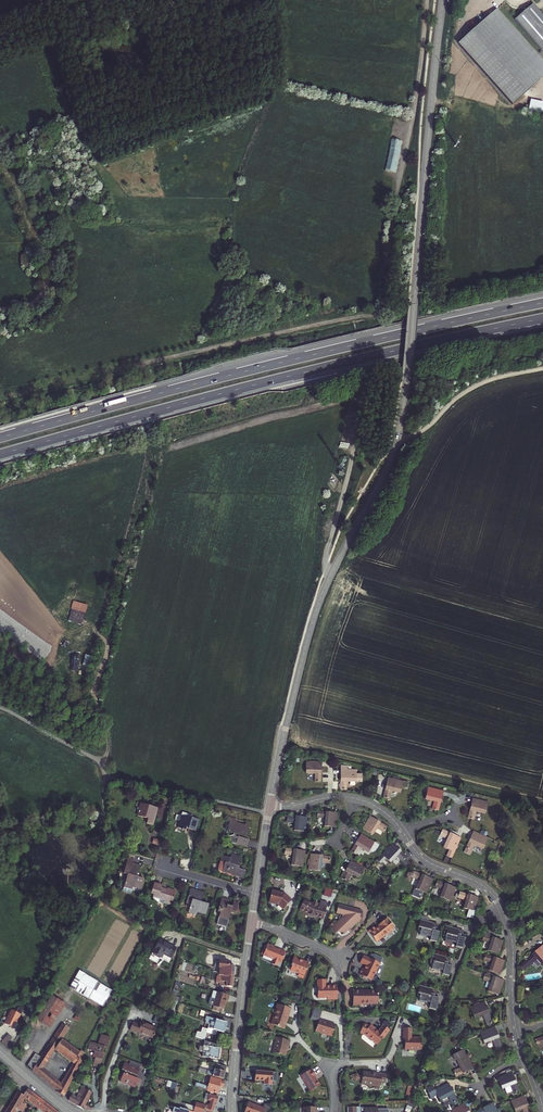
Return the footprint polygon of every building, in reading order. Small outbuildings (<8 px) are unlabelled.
[(536,7),(518,23),(542,51),(542,14),(536,7)] [(458,44),(512,105),(542,76),(542,61),(497,9),(458,44)] [(531,100),(530,111),(542,112),(542,101),(531,100)] [(387,162),(398,163),(399,152),(389,151),(387,162)] [(74,600),(69,620),(83,624),(88,604),(74,600)] [(316,774),(315,782),(321,782),(323,762),(308,760),(306,773),(316,774)] [(342,765),(341,789),(347,789),(348,782),(356,782),(362,782),(362,774),(357,774),(357,769),(347,768),(348,765),(342,765)] [(388,778),(384,798),(390,799),(392,791),(401,793),(402,787),(408,788),(409,783),(388,778)] [(429,788),(426,800),(435,802),(434,810),(441,812),(445,793),(429,788)] [(473,799),(469,818),(475,820),(477,813),(486,814),(489,803),(473,799)] [(157,811),(142,806),(140,814),(138,813),(136,818),(147,822),(145,826),(152,828),(157,811)] [(325,826),(338,827),(339,814),(318,812),(318,818),(325,819),(325,826)] [(181,819),(178,818),(176,823),(181,825),(180,829),(190,831),(191,829),(191,831),(198,833),(203,820),(194,817),(193,817),(192,818),(184,816),(184,817),(182,817),(181,819)] [(307,832),(308,818),(288,817),(288,823),(295,823),(294,831),(307,832)] [(371,817),(364,829),(373,834),(378,826),(386,831),(388,828),(371,817)] [(230,832),(229,833),(236,836),(235,839),(230,839),(232,845),(248,850),(250,843),(243,840),(244,838),(249,840),(252,831),(237,825),(238,821),(232,819),(231,823),(233,824),(231,828),(230,828),(228,832),(230,832)] [(444,848),(455,853),(461,839),(443,830),(441,836),(447,839),(444,848)] [(474,832),(465,854),(472,856),(476,846),(484,850),(489,838),(474,832)] [(362,834),(352,852),(358,855),(362,848),(370,853),(371,851),(375,854),(381,845),(376,843),(362,834)] [(397,856),(404,863),(407,860),(408,858),(392,844),(382,855),(391,863),(397,856)] [(307,851),(286,848),(284,855),(293,856),(292,865),(304,867),(307,851)] [(331,864),(332,857),(311,854),(309,869),(321,871),(323,863),(331,864)] [(230,860),(222,857),(217,871),(232,877),(235,879),(236,875),(238,871),(237,871),(242,860),(232,856),(230,860)] [(359,878),(365,868),(351,860),(342,878),(347,881),(351,874),(359,878)] [(144,863),(136,861),(134,866),(129,864),(127,870),(130,871),(125,883),(126,883),(125,886),(126,888),(127,887),(130,888),(131,889),(132,889),(133,886),(134,886),(135,883),(143,886),(146,876),(141,874),(144,863)] [(238,871),(236,875),(235,879),(242,881),(244,874),(238,871)] [(428,894),(434,880),(415,872),(413,878),(421,881),(417,889),(428,894)] [(165,883),(156,880),(152,892),(155,893),(154,896),(166,900),(165,902),(171,904),(173,899),(175,899),(178,891),(164,886),(165,883)] [(440,899),(452,903),(456,891),(457,889),(438,882),(436,887),(443,890),(440,899)] [(205,893),(198,891),(196,894),(190,892),(187,903),(190,905),(187,914),(196,917),(197,914),(204,917),(208,905),(201,903),(205,893)] [(293,901),(287,896),(285,894),(273,892),(271,903),(280,905),(285,910),(293,901)] [(474,917),(476,912),(477,910),(478,904),(480,898),(461,893),(459,898),(465,900),(463,908),(470,910),(467,918),(474,920),(474,917)] [(229,902),(222,900),(218,912),(220,913),(216,925),(226,929),(231,915),(236,916),(240,906),(234,904),(232,911),(227,909),(229,902)] [(325,920),(329,904),(322,902),(320,907),(319,907),(320,905),(315,903),(314,906),(306,901),(301,911),(309,915),(309,916),(310,917),(311,918),(313,918),(314,918),(315,917),(325,920)] [(363,921),(361,919),(363,912),(340,907),(338,915),(347,917),(337,926),(335,924),(331,928),(333,930),(332,931),(337,936),(338,934),(340,936),(344,937),(347,937),(350,935),(349,933),(350,933),(351,931),(363,921)] [(376,928),(370,932),(378,943),(389,934),(390,935),(394,932),(393,931),(397,928),(389,918),(380,925),(381,926),(377,930),(376,928)] [(433,924),(421,921),(419,929),(421,929),(421,932),(420,932),(419,933),(420,934),(420,936),(426,938),(426,937),(431,938),(430,942),(437,943),(439,935),(437,935),(438,933),(435,932),(435,930),(431,929),(433,924)] [(457,931),(446,928),(444,935),(446,936),(445,938),(444,938),(444,940),(445,940),(444,943),(451,944),(456,945),(455,948),(462,950),(464,942),(462,941),(462,939),(460,938),(460,936),(456,935),(458,931),(457,931)] [(489,951),(500,955),(505,941),(500,940),(486,935),(484,941),(491,943),(489,951)] [(172,959),(177,949),(161,939),(153,952),(162,958),(164,954),(172,959)] [(275,949),(276,947),(269,944),(268,946),(266,946),(262,955),(270,958),(269,959),(275,961),(273,965),(278,967),(281,968),(287,952),(279,949),(279,951),(277,950),(276,949),(275,949)] [(524,962),(521,965),(525,970),(537,960),(542,967),(542,945),(524,962)] [(172,959),(164,954),(162,958),(169,962),(172,959)] [(499,959),(487,954),(485,961),(493,963),(490,971),(502,975),(506,961),(499,959)] [(445,958),(433,955),(431,963),(433,963),(433,966),(432,966),(432,968),(433,968),(432,970),(439,972),(439,971),(444,973),(443,976),(449,978),(451,969),(449,969),(450,966),(448,966),(448,964),(444,963),(445,958)] [(302,960),(301,961),(300,960),(300,959),(300,958),(296,957),(293,964),(292,964),(291,966),(292,966),(291,968),(293,971),(295,972),(300,974),(300,975),(300,976),(301,977),(303,978),(304,978),(305,977),(311,963),(302,960)] [(360,976),(373,982),(381,965),(364,957),(361,965),(367,967),(365,971),(363,970),(360,976)] [(230,978),(234,979),(235,969),(229,968),(229,965),(216,963),(216,970),(218,970),(217,975),(219,975),(219,978),(225,978),(225,979),(229,980),(230,978)] [(70,988),(105,1005),(113,988),(79,971),(70,988)] [(506,981),(487,974),(485,979),(492,982),(489,991),(500,995),(506,981)] [(233,989),(234,980),(234,979),(230,978),(229,980),(225,979),(225,978),(219,978),(218,984),(222,984),(221,988),(227,988),(227,989),(233,989)] [(318,980),(319,999),(328,998),(328,1000),(338,1000),(338,985),(330,986),(330,987),(327,987),(327,980),(318,980)] [(206,991),(207,985),(201,983),(199,989),(206,991)] [(431,995),(432,990),(421,987),(419,995),(421,996),(420,998),(419,998),(419,1000),(420,1000),(419,1002),(426,1004),(426,1003),(431,1005),(429,1010),(436,1012),(438,1001),(436,1001),(437,998),(435,998),(435,996),(431,995)] [(367,992),(353,991),(353,1007),(361,1007),(361,1005),(369,1005),(370,1005),(370,1007),(372,1008),(374,1009),(376,1009),(376,1005),(378,1005),(378,992),(371,992),(370,992),(367,992)] [(231,998),(218,995),(216,1001),(212,1000),(211,1000),(210,1006),(215,1007),(214,1009),(215,1009),(224,1012),(225,1012),(227,1002),(229,1002),(231,998)] [(64,1004),(54,999),(41,1023),(52,1028),(64,1004)] [(489,1026),(494,1023),(486,1002),(471,1007),(476,1019),(485,1016),(489,1026)] [(278,1013),(276,1012),(272,1025),(285,1029),(288,1022),(289,1022),(290,1017),(289,1017),(292,1009),(281,1006),(278,1013)] [(13,1010),(7,1023),(13,1026),(12,1027),(13,1027),(14,1027),(16,1027),(15,1028),(17,1029),(20,1024),(19,1023),(26,1009),(21,1007),(18,1013),(13,1010)] [(315,1009),(311,1021),(319,1024),(320,1021),(323,1011),(315,1009)] [(216,1033),(222,1035),(226,1025),(205,1018),(204,1022),(205,1022),(204,1025),(208,1026),(206,1031),(201,1030),(199,1035),(197,1040),(202,1041),(205,1034),(213,1037),(215,1036),(216,1033)] [(323,1034),(332,1038),(336,1027),(320,1021),(319,1024),(316,1033),(322,1035),(323,1034)] [(65,1023),(51,1045),(56,1048),(57,1049),(63,1039),(71,1028),(65,1023)] [(143,1023),(141,1027),(133,1024),(130,1032),(138,1035),(139,1033),(153,1038),(157,1028),(143,1023)] [(385,1023),(382,1026),(383,1027),(388,1031),(391,1027),(385,1023)] [(371,1042),(373,1042),(378,1046),(383,1039),(383,1040),(390,1032),(388,1031),(383,1027),(378,1034),(375,1032),(376,1031),(371,1027),(369,1028),(367,1026),(363,1025),(361,1034),(364,1035),(369,1039),(369,1040),(371,1042)] [(481,1032),(485,1044),(494,1041),(498,1051),(504,1049),(495,1027),(481,1032)] [(415,1052),(422,1053),(423,1042),(420,1042),(421,1040),(415,1040),(414,1041),(413,1041),(414,1031),(406,1030),(405,1040),(406,1040),(406,1045),(405,1051),(409,1052),(415,1053),(415,1052)] [(98,1045),(95,1043),(91,1051),(94,1052),(92,1057),(94,1059),(91,1065),(98,1068),(104,1055),(103,1055),(105,1050),(108,1052),(113,1042),(103,1037),(98,1045)] [(11,1038),(6,1043),(10,1046),(15,1041),(11,1038)] [(288,1048),(289,1041),(275,1038),(272,1054),(284,1057),(286,1052),(286,1048),(288,1048)] [(81,1053),(63,1039),(57,1049),(72,1061),(61,1084),(58,1090),(57,1092),(65,1097),(87,1053),(83,1051),(81,1053)] [(202,1060),(218,1061),(219,1048),(204,1043),(202,1060)] [(56,1048),(51,1045),(34,1071),(53,1086),(56,1080),(42,1068),(45,1064),(46,1066),(50,1061),(48,1059),(56,1048)] [(454,1071),(458,1078),(476,1069),(465,1049),(454,1056),(456,1060),(457,1060),(461,1067),(454,1071)] [(131,1065),(126,1063),(124,1071),(126,1072),(123,1082),(134,1085),(134,1086),(139,1088),(142,1080),(138,1079),(142,1068),(131,1065)] [(228,1070),(217,1066),(214,1073),(208,1072),(209,1070),(202,1068),(200,1075),(224,1082),(228,1070)] [(316,1077),(312,1070),(301,1076),(310,1092),(320,1086),(317,1080),(316,1081),(315,1079),(316,1078),(315,1078),(316,1077)] [(384,1085),(386,1076),(375,1074),(375,1076),(372,1075),(371,1074),(363,1073),(362,1076),(359,1076),(357,1074),(353,1077),(356,1082),(359,1079),(362,1080),(361,1084),(367,1085),(368,1086),(372,1087),(373,1086),(380,1088),(380,1084),(384,1085)] [(515,1095),(521,1092),(513,1073),(500,1079),(504,1090),(511,1087),(515,1095)] [(264,1088),(272,1089),(272,1085),(277,1085),(278,1077),(256,1074),(255,1083),(264,1084),(264,1088)] [(168,1079),(166,1086),(176,1089),(178,1082),(168,1079)] [(56,1080),(53,1086),(58,1090),(61,1084),(56,1080)] [(195,1089),(218,1096),(221,1088),(224,1089),(226,1084),(211,1080),(208,1089),(196,1085),(195,1089)] [(426,1091),(429,1096),(432,1100),(438,1097),(441,1102),(448,1098),(452,1105),(459,1101),(449,1084),(435,1092),(433,1087),(426,1091)] [(25,1096),(46,1111),(59,1111),(28,1088),(23,1094),(25,1095),(25,1096)] [(73,1095),(70,1101),(78,1106),(87,1090),(84,1088),(79,1098),(73,1095)] [(93,1093),(87,1090),(78,1106),(84,1110),(93,1093)] [(25,1096),(25,1095),(23,1094),(19,1091),(5,1111),(15,1111),(25,1096)] [(210,1096),(208,1102),(211,1103),(210,1107),(208,1106),(207,1108),(196,1105),(194,1111),(213,1111),(216,1104),(217,1105),(219,1099),(210,1096)] [(516,1111),(517,1111),(524,1110),(525,1111),(531,1111),(525,1096),(512,1101),(516,1111)] [(270,1105),(263,1104),(262,1107),(247,1102),(243,1111),(267,1111),(270,1105)] [(493,1102),(475,1111),(498,1111),(493,1102)] [(466,1104),(452,1111),(453,1111),(470,1111),(466,1104)]
